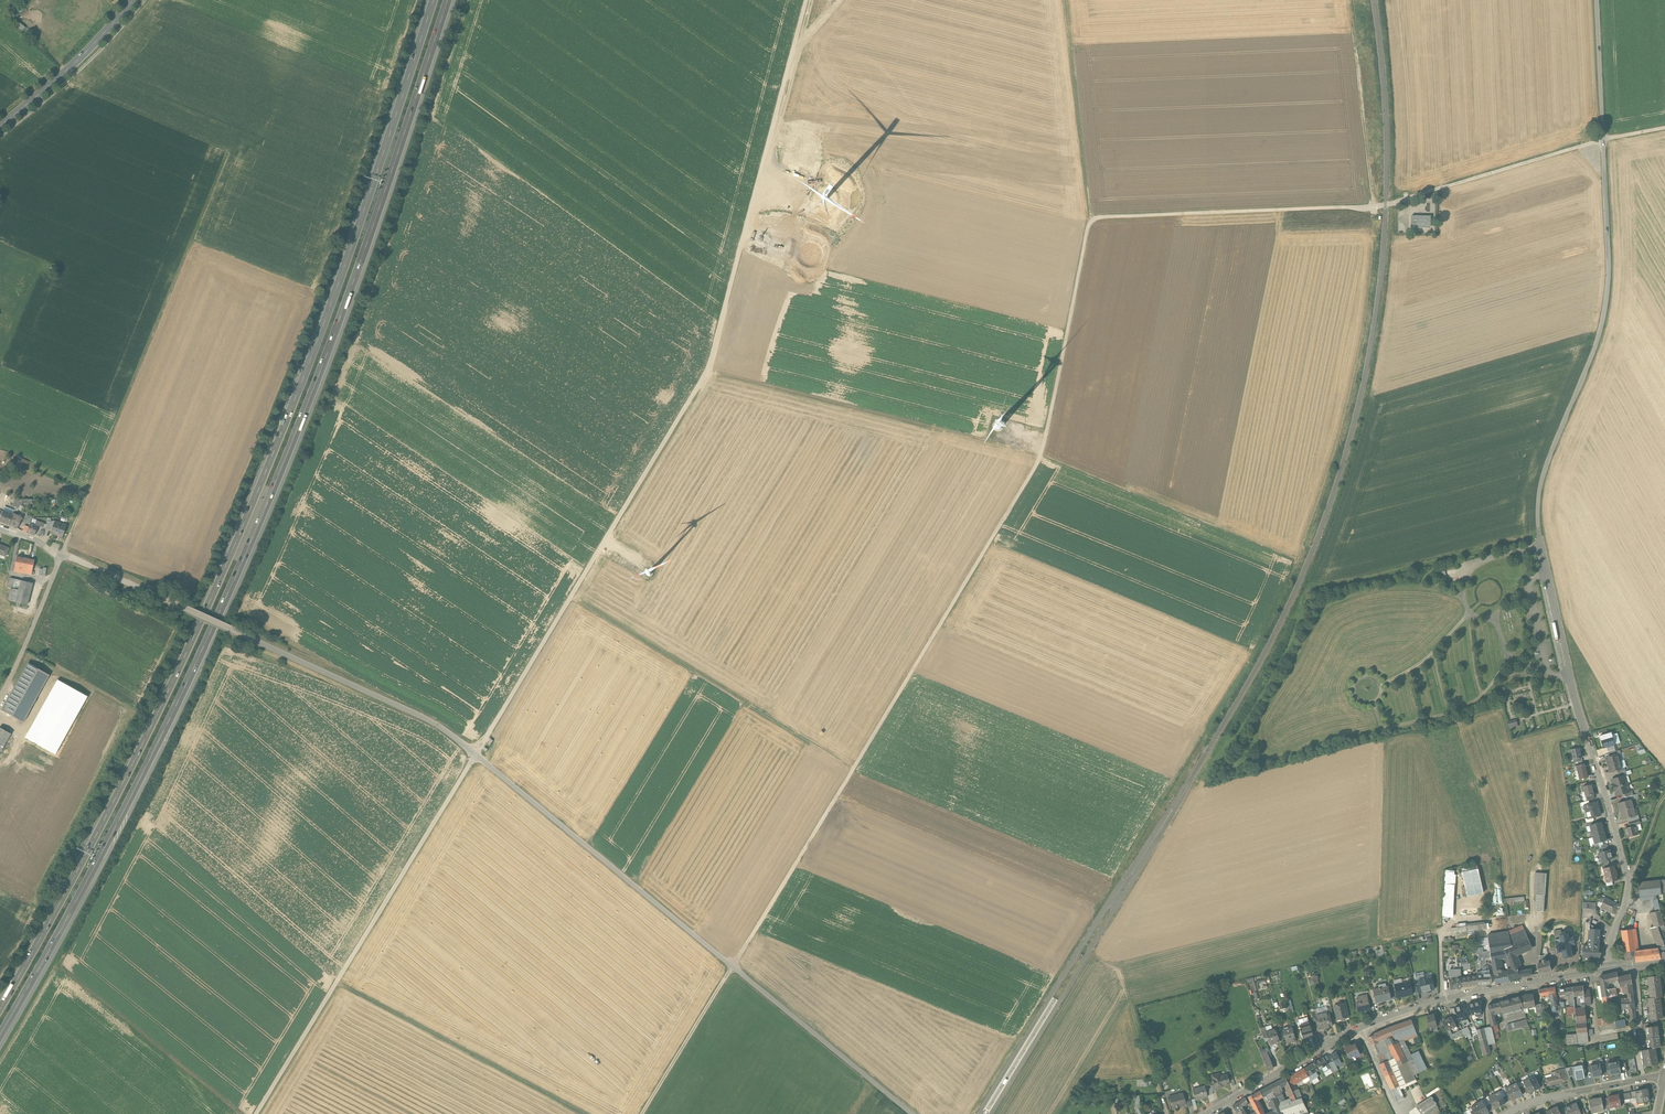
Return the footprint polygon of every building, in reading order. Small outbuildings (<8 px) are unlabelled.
[(16,20),(13,24),(21,31),(24,27),(16,20)] [(1434,221),(1414,221),(1414,234),(1434,234),(1434,221)] [(13,514),(14,515),(17,508),(19,509),(23,499),(19,499),(19,500),(15,507),(13,514)] [(8,525),(12,515),(3,511),(0,519),(0,522),(8,525)] [(8,525),(17,529),(22,518),(14,515),(13,514),(12,515),(8,525)] [(37,521),(35,525),(38,526),(48,530),(51,522),(48,521),(47,525),(37,521)] [(54,522),(51,531),(51,533),(62,537),(66,525),(55,521),(55,523),(54,522)] [(31,535),(35,535),(36,532),(37,533),(38,531),(37,530),(38,526),(35,525),(30,523),(28,527),(26,533),(31,535)] [(5,557),(8,548),(0,545),(0,555),(5,557)] [(34,560),(16,557),(13,571),(31,575),(34,560)] [(28,606),(33,584),(20,581),(19,586),(18,591),(11,589),(8,602),(28,606)] [(28,664),(2,710),(23,722),(49,675),(28,664)] [(31,742),(55,755),(87,697),(62,684),(31,742)] [(0,728),(0,753),(11,734),(0,728)] [(1612,735),(1600,739),(1603,748),(1607,747),(1613,745),(1615,744),(1612,735)] [(1613,745),(1607,747),(1609,753),(1611,752),(1615,751),(1613,745)] [(1579,748),(1569,750),(1570,755),(1572,755),(1573,754),(1574,760),(1582,758),(1579,748)] [(1612,756),(1605,758),(1607,765),(1620,761),(1618,754),(1612,756)] [(1620,761),(1607,765),(1610,773),(1617,770),(1622,769),(1622,768),(1620,761)] [(1588,778),(1585,764),(1574,767),(1576,772),(1578,771),(1580,780),(1588,778)] [(1619,777),(1612,779),(1613,783),(1612,784),(1613,788),(1627,784),(1625,776),(1625,775),(1619,777)] [(1630,791),(1627,784),(1613,788),(1614,791),(1616,792),(1617,796),(1624,793),(1630,792),(1630,791)] [(1594,795),(1592,785),(1581,787),(1582,792),(1586,792),(1587,797),(1594,795)] [(1626,801),(1618,803),(1620,811),(1633,808),(1631,800),(1631,799),(1626,801)] [(1593,817),(1601,815),(1597,802),(1590,804),(1585,805),(1585,806),(1588,818),(1588,819),(1593,817)] [(1635,816),(1633,808),(1620,811),(1623,820),(1627,819),(1636,816),(1635,816)] [(1640,824),(1639,819),(1628,822),(1629,827),(1636,826),(1640,824)] [(1590,825),(1591,832),(1603,828),(1601,822),(1594,824),(1590,825)] [(1629,827),(1625,829),(1627,837),(1638,834),(1636,826),(1629,827)] [(1591,832),(1593,838),(1605,834),(1603,828),(1591,832)] [(1605,834),(1593,838),(1595,844),(1598,843),(1606,841),(1605,834)] [(1602,862),(1608,860),(1613,859),(1610,850),(1609,850),(1603,852),(1602,850),(1598,851),(1600,862),(1602,862)] [(1605,875),(1617,873),(1617,871),(1615,870),(1614,866),(1609,867),(1604,868),(1605,875)] [(1478,869),(1462,872),(1468,897),(1483,894),(1478,869)] [(1535,911),(1545,911),(1545,895),(1546,895),(1546,873),(1536,872),(1535,894),(1537,895),(1535,911)] [(1617,873),(1605,875),(1607,883),(1613,881),(1618,880),(1617,876),(1618,875),(1617,873)] [(1444,874),(1442,919),(1449,919),(1449,916),(1453,916),(1455,874),(1445,874),(1444,874)] [(1639,897),(1661,895),(1659,881),(1638,883),(1639,897)] [(1613,913),(1618,904),(1610,900),(1603,897),(1602,899),(1604,899),(1600,907),(1613,913)] [(1653,937),(1660,935),(1659,931),(1658,927),(1664,925),(1660,911),(1655,912),(1650,913),(1654,927),(1650,929),(1653,937)] [(1588,946),(1590,928),(1591,924),(1590,924),(1591,912),(1586,912),(1583,945),(1588,946)] [(1588,946),(1583,945),(1582,952),(1584,952),(1583,961),(1599,961),(1601,952),(1598,952),(1600,929),(1596,929),(1590,928),(1588,946)] [(1622,931),(1626,960),(1635,959),(1635,951),(1632,929),(1622,931)] [(1512,945),(1528,938),(1525,930),(1509,936),(1512,945)] [(1573,955),(1572,955),(1571,951),(1572,951),(1572,950),(1571,950),(1570,945),(1574,945),(1575,945),(1575,944),(1573,937),(1574,937),(1573,936),(1573,937),(1569,937),(1568,937),(1568,934),(1569,934),(1568,933),(1567,934),(1565,932),(1565,931),(1565,932),(1562,932),(1561,932),(1561,933),(1560,935),(1559,935),(1559,936),(1560,936),(1560,938),(1559,939),(1556,939),(1555,939),(1555,940),(1556,947),(1557,953),(1561,952),(1562,952),(1563,957),(1562,957),(1562,958),(1563,958),(1564,958),(1564,959),(1564,958),(1571,957),(1571,958),(1572,958),(1572,957),(1573,957),(1572,956),(1573,956),(1573,955)] [(1504,949),(1512,945),(1509,936),(1508,932),(1488,935),(1490,951),(1490,953),(1496,952),(1500,951),(1504,951),(1504,949)] [(1658,948),(1663,947),(1664,947),(1664,946),(1661,939),(1660,935),(1653,937),(1658,948)] [(1515,954),(1532,948),(1528,938),(1512,945),(1515,954),(1515,955),(1515,956),(1516,956),(1515,954)] [(1507,958),(1515,955),(1515,954),(1512,945),(1504,949),(1504,951),(1507,958)] [(1490,958),(1491,958),(1490,953),(1490,951),(1483,952),(1483,953),(1481,953),(1481,948),(1476,948),(1477,975),(1489,974),(1488,968),(1481,968),(1481,965),(1487,964),(1486,961),(1487,959),(1489,960),(1490,958)] [(1635,951),(1635,959),(1635,962),(1661,959),(1659,951),(1658,948),(1635,951)] [(1511,968),(1518,968),(1519,967),(1515,956),(1515,955),(1507,958),(1508,960),(1511,968)] [(1538,963),(1538,968),(1539,974),(1551,971),(1551,969),(1550,966),(1549,961),(1546,961),(1545,960),(1547,960),(1546,957),(1545,957),(1545,955),(1540,956),(1539,959),(1541,959),(1542,962),(1538,963)] [(1451,989),(1461,987),(1461,977),(1461,970),(1461,964),(1461,963),(1455,963),(1454,964),(1449,964),(1448,966),(1448,970),(1449,971),(1449,974),(1450,975),(1451,975),(1451,979),(1450,979),(1450,989),(1451,989)] [(1509,980),(1520,977),(1519,972),(1518,968),(1511,968),(1508,969),(1507,969),(1507,972),(1509,980)] [(1501,969),(1499,970),(1493,971),(1494,975),(1495,983),(1505,981),(1503,973),(1501,974),(1501,969)] [(1477,975),(1478,985),(1492,984),(1491,974),(1489,974),(1477,975)] [(1616,988),(1619,987),(1617,977),(1616,974),(1613,974),(1599,977),(1603,997),(1609,996),(1608,989),(1608,987),(1607,982),(1609,980),(1613,979),(1616,988)] [(1622,986),(1632,984),(1630,974),(1617,977),(1619,987),(1622,986)] [(1477,985),(1478,985),(1477,975),(1461,977),(1461,987),(1477,985)] [(1650,993),(1650,998),(1650,999),(1660,998),(1662,997),(1661,997),(1661,994),(1662,994),(1659,976),(1648,977),(1648,981),(1649,981),(1650,993)] [(1253,991),(1258,990),(1254,977),(1247,979),(1248,983),(1249,982),(1251,989),(1252,989),(1253,991)] [(1419,993),(1434,990),(1431,977),(1416,980),(1419,993)] [(1398,998),(1413,994),(1410,982),(1395,985),(1398,998)] [(1633,994),(1632,984),(1622,986),(1624,994),(1627,994),(1627,995),(1633,994)] [(1584,995),(1583,991),(1583,986),(1572,987),(1573,994),(1577,994),(1577,996),(1580,995),(1584,995)] [(1377,1003),(1391,1000),(1388,987),(1381,988),(1380,987),(1379,988),(1380,989),(1374,990),(1377,1003)] [(1556,997),(1555,992),(1555,987),(1538,990),(1540,996),(1540,998),(1549,996),(1548,994),(1553,994),(1553,997),(1556,997)] [(1573,994),(1572,987),(1564,989),(1565,995),(1565,997),(1569,996),(1570,1001),(1574,1000),(1573,994)] [(1617,995),(1616,988),(1613,988),(1608,989),(1609,996),(1610,997),(1613,997),(1617,995)] [(1370,1009),(1371,1009),(1369,1002),(1367,994),(1366,995),(1367,995),(1358,997),(1359,1003),(1356,1004),(1358,1012),(1370,1009)] [(1535,1007),(1535,1005),(1533,994),(1520,996),(1524,1008),(1524,1009),(1535,1007)] [(1557,1005),(1556,997),(1553,997),(1553,994),(1548,994),(1549,996),(1550,1006),(1552,1011),(1556,1011),(1556,1009),(1555,1008),(1559,1007),(1558,1005),(1557,1005)] [(1633,994),(1627,995),(1628,999),(1621,999),(1621,1004),(1634,1003),(1634,998),(1633,994)] [(1502,1013),(1524,1008),(1520,996),(1517,997),(1499,1002),(1499,1003),(1500,1003),(1502,1013)] [(1610,997),(1609,996),(1603,997),(1605,1009),(1611,1008),(1610,997)] [(1662,1015),(1660,998),(1650,999),(1650,998),(1648,998),(1649,1002),(1651,1015),(1650,1015),(1651,1020),(1657,1019),(1663,1019),(1662,1018),(1662,1015)] [(1337,1020),(1349,1017),(1345,1003),(1342,1004),(1342,1003),(1340,1001),(1338,1002),(1337,1004),(1338,1005),(1334,1006),(1337,1020)] [(1481,1018),(1481,1009),(1480,1002),(1468,1005),(1473,1014),(1475,1013),(1476,1014),(1479,1018),(1481,1018)] [(1502,1013),(1500,1003),(1499,1003),(1492,1005),(1494,1011),(1497,1011),(1497,1014),(1500,1014),(1500,1016),(1503,1015),(1502,1013)] [(1494,1011),(1492,1005),(1488,1006),(1489,1012),(1488,1012),(1490,1021),(1495,1020),(1494,1015),(1497,1014),(1497,1011),(1494,1011)] [(1467,1020),(1466,1016),(1465,1016),(1464,1012),(1464,1013),(1463,1010),(1462,1010),(1461,1006),(1455,1008),(1456,1012),(1458,1015),(1459,1014),(1460,1019),(1461,1019),(1461,1021),(1467,1020)] [(1575,1013),(1574,1009),(1574,1007),(1566,1007),(1566,1014),(1567,1014),(1567,1015),(1569,1015),(1569,1014),(1575,1013)] [(1587,1032),(1585,1008),(1583,1008),(1581,1008),(1579,1009),(1581,1033),(1587,1032)] [(1328,1013),(1322,1014),(1326,1028),(1332,1026),(1330,1018),(1328,1012),(1328,1013)] [(1473,1021),(1479,1018),(1476,1014),(1475,1013),(1473,1014),(1470,1015),(1473,1021)] [(1326,1028),(1322,1014),(1316,1016),(1317,1021),(1319,1030),(1326,1028)] [(1434,1014),(1426,1016),(1430,1031),(1434,1030),(1434,1028),(1437,1027),(1435,1021),(1434,1014)] [(1473,1021),(1470,1015),(1466,1016),(1467,1020),(1461,1021),(1465,1026),(1473,1023),(1473,1021)] [(1598,1026),(1615,1023),(1615,1022),(1614,1016),(1597,1019),(1598,1026)] [(1454,1030),(1457,1028),(1451,1017),(1446,1019),(1445,1018),(1443,1019),(1443,1021),(1442,1022),(1447,1031),(1453,1028),(1454,1030)] [(1526,1019),(1507,1024),(1509,1030),(1528,1025),(1526,1019)] [(1387,1028),(1391,1037),(1414,1029),(1411,1020),(1387,1028)] [(1615,1023),(1616,1029),(1626,1027),(1625,1020),(1615,1022),(1615,1023)] [(1301,1031),(1303,1038),(1313,1035),(1309,1023),(1300,1025),(1301,1030),(1300,1030),(1301,1031)] [(1645,1028),(1648,1049),(1655,1048),(1660,1047),(1657,1026),(1645,1028)] [(1292,1027),(1283,1029),(1287,1043),(1295,1041),(1296,1041),(1295,1038),(1295,1037),(1295,1036),(1293,1032),(1292,1027)] [(1496,1043),(1494,1036),(1492,1027),(1486,1028),(1489,1045),(1496,1043)] [(1385,1040),(1391,1037),(1387,1028),(1380,1032),(1383,1040),(1385,1040)] [(1488,1045),(1489,1045),(1486,1028),(1477,1031),(1481,1047),(1488,1045)] [(1270,1045),(1280,1042),(1276,1029),(1267,1032),(1266,1032),(1268,1037),(1270,1045)] [(1414,1029),(1391,1037),(1393,1042),(1397,1041),(1397,1042),(1403,1041),(1417,1036),(1414,1029)] [(1461,1038),(1465,1036),(1462,1030),(1450,1036),(1453,1043),(1458,1040),(1457,1037),(1460,1036),(1461,1038)] [(1383,1040),(1380,1032),(1374,1034),(1374,1035),(1378,1043),(1383,1040)] [(1581,1033),(1577,1033),(1566,1034),(1567,1045),(1588,1043),(1587,1032),(1581,1033)] [(1378,1043),(1374,1035),(1368,1038),(1372,1046),(1374,1044),(1378,1043)] [(1393,1042),(1391,1037),(1385,1040),(1390,1051),(1394,1059),(1398,1067),(1407,1062),(1397,1042),(1397,1041),(1393,1042)] [(1383,1054),(1390,1051),(1385,1040),(1383,1040),(1378,1043),(1374,1044),(1379,1056),(1383,1054)] [(1407,1062),(1414,1075),(1419,1073),(1403,1041),(1397,1042),(1407,1062)] [(1350,1045),(1344,1048),(1347,1054),(1349,1058),(1350,1058),(1354,1056),(1355,1057),(1360,1055),(1357,1049),(1355,1044),(1352,1045),(1350,1045)] [(1490,1052),(1488,1045),(1481,1047),(1483,1056),(1490,1052)] [(1658,1064),(1655,1048),(1648,1049),(1642,1050),(1645,1066),(1658,1064)] [(1394,1059),(1390,1051),(1383,1054),(1386,1061),(1388,1061),(1394,1059)] [(1336,1052),(1330,1054),(1336,1066),(1342,1064),(1336,1052)] [(1627,1053),(1631,1073),(1637,1072),(1633,1052),(1627,1053)] [(1266,1064),(1269,1070),(1273,1068),(1271,1061),(1267,1053),(1262,1056),(1263,1058),(1266,1064)] [(1323,1057),(1317,1061),(1321,1069),(1324,1073),(1330,1069),(1327,1065),(1323,1057)] [(1414,1075),(1407,1062),(1398,1067),(1394,1059),(1388,1061),(1399,1087),(1416,1080),(1414,1075)] [(1315,1072),(1321,1069),(1317,1061),(1311,1065),(1305,1069),(1309,1076),(1308,1076),(1310,1080),(1311,1080),(1311,1081),(1318,1076),(1315,1072)] [(1391,1090),(1399,1087),(1388,1061),(1386,1061),(1379,1064),(1391,1090)] [(1618,1061),(1606,1064),(1609,1076),(1621,1073),(1618,1061)] [(1625,1062),(1619,1064),(1621,1073),(1627,1072),(1625,1062)] [(1600,1064),(1589,1066),(1592,1078),(1595,1077),(1596,1078),(1601,1077),(1601,1076),(1602,1076),(1600,1064)] [(1582,1065),(1573,1067),(1576,1080),(1585,1078),(1582,1065)] [(1573,1067),(1566,1068),(1569,1077),(1575,1075),(1573,1067)] [(1309,1076),(1305,1069),(1292,1076),(1293,1077),(1296,1083),(1308,1076),(1309,1076)] [(1546,1079),(1547,1086),(1548,1086),(1554,1084),(1558,1083),(1558,1082),(1565,1080),(1564,1076),(1563,1070),(1555,1072),(1556,1076),(1552,1077),(1552,1078),(1546,1080),(1546,1079)] [(1217,1074),(1211,1076),(1214,1085),(1215,1089),(1221,1088),(1220,1086),(1230,1084),(1227,1074),(1218,1077),(1217,1074)] [(1529,1079),(1535,1091),(1541,1088),(1538,1083),(1535,1076),(1529,1079)] [(1286,1077),(1278,1081),(1281,1088),(1285,1086),(1292,1102),(1297,1100),(1293,1092),(1289,1085),(1287,1080),(1286,1077)] [(1296,1083),(1293,1077),(1287,1080),(1289,1085),(1293,1092),(1297,1090),(1294,1084),(1296,1083)] [(1529,1079),(1524,1082),(1526,1086),(1529,1093),(1530,1093),(1535,1091),(1529,1079)] [(1280,1088),(1281,1088),(1278,1081),(1265,1089),(1267,1095),(1269,1094),(1273,1092),(1280,1088)] [(1511,1086),(1517,1097),(1523,1095),(1517,1083),(1511,1086)] [(1192,1089),(1195,1100),(1207,1097),(1204,1086),(1192,1089)] [(1427,1097),(1440,1088),(1438,1086),(1426,1094),(1427,1097)] [(1511,1086),(1506,1088),(1512,1100),(1517,1097),(1511,1086)] [(1399,1087),(1391,1090),(1396,1102),(1404,1098),(1399,1087)] [(1512,1100),(1505,1087),(1502,1089),(1509,1101),(1512,1100)] [(1273,1092),(1279,1107),(1286,1104),(1280,1088),(1273,1092)] [(1298,1089),(1297,1090),(1293,1092),(1297,1100),(1302,1098),(1298,1089)] [(1649,1102),(1647,1089),(1635,1091),(1637,1098),(1638,1104),(1649,1102)] [(1258,1100),(1263,1097),(1260,1091),(1255,1094),(1258,1100)] [(1494,1094),(1500,1106),(1506,1103),(1503,1097),(1500,1091),(1494,1094)] [(1279,1107),(1273,1092),(1269,1094),(1271,1099),(1268,1101),(1274,1111),(1269,1113),(1282,1113),(1279,1107)] [(1172,1108),(1186,1105),(1185,1102),(1183,1094),(1169,1097),(1172,1108)] [(1258,1100),(1255,1094),(1249,1097),(1256,1110),(1257,1112),(1258,1113),(1265,1113),(1258,1100)] [(1494,1094),(1489,1097),(1492,1103),(1495,1109),(1500,1106),(1494,1094)] [(1619,1094),(1608,1096),(1608,1098),(1609,1105),(1610,1107),(1615,1106),(1615,1108),(1621,1106),(1619,1094)] [(1438,1108),(1431,1097),(1416,1107),(1421,1113),(1428,1113),(1438,1108)] [(1248,1103),(1245,1098),(1239,1102),(1242,1106),(1242,1108),(1248,1105),(1247,1104),(1248,1103)] [(1297,1100),(1292,1102),(1286,1104),(1279,1107),(1282,1113),(1304,1113),(1309,1112),(1306,1107),(1302,1098),(1297,1100)] [(1601,1098),(1589,1100),(1591,1112),(1591,1111),(1598,1110),(1599,1111),(1604,1110),(1603,1106),(1601,1099),(1601,1098)] [(1483,1113),(1486,1113),(1489,1112),(1486,1106),(1483,1100),(1477,1103),(1483,1113)] [(1242,1106),(1239,1102),(1232,1106),(1237,1113),(1238,1113),(1243,1109),(1242,1108),(1242,1106)] [(1477,1103),(1472,1106),(1474,1111),(1471,1113),(1472,1113),(1483,1113),(1477,1103)] [(1575,1113),(1581,1113),(1579,1109),(1577,1103),(1571,1105),(1575,1113)] [(1565,1108),(1568,1113),(1575,1113),(1571,1105),(1565,1108)]
